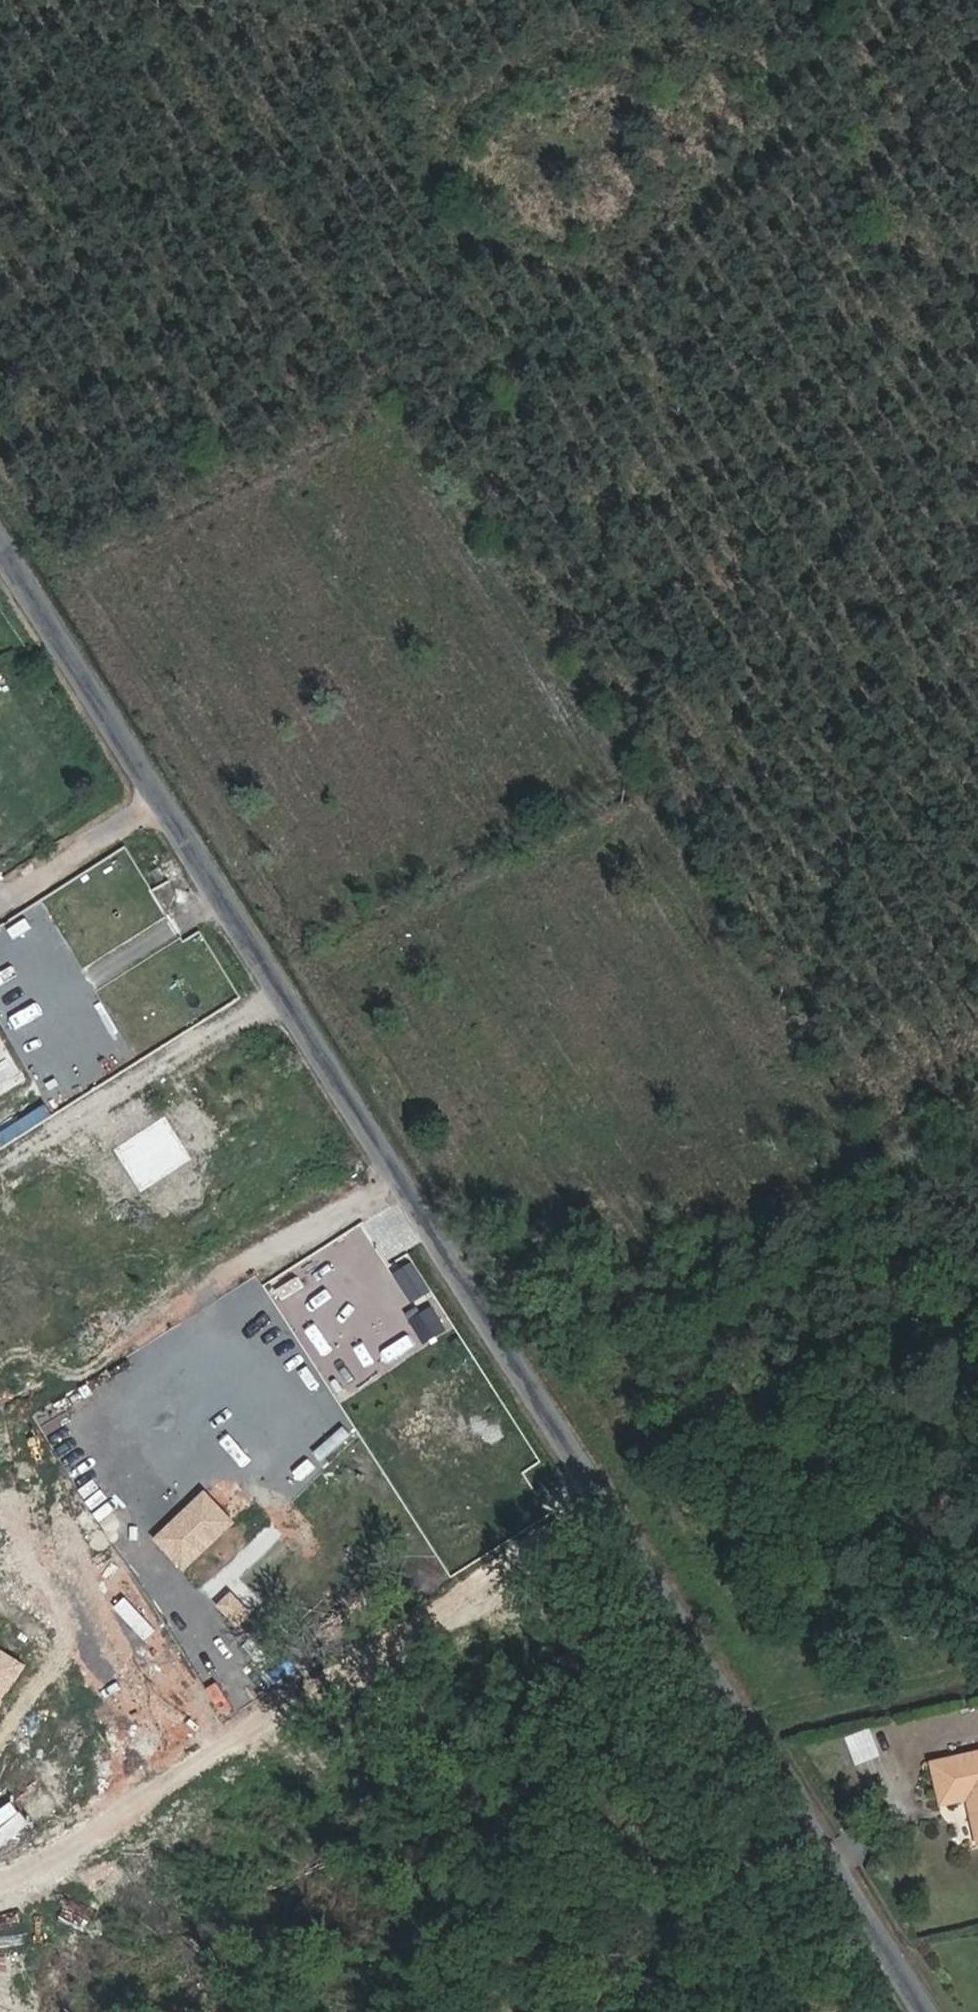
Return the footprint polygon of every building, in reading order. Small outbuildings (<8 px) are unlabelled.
[(188,1570),(241,1519),(209,1486),(156,1537),(188,1570)] [(221,1600),(237,1625),(255,1613),(238,1589),(221,1600)] [(29,1659),(0,1642),(0,1708),(29,1659)] [(880,1755),(870,1730),(847,1739),(858,1764),(880,1755)] [(935,1765),(943,1803),(972,1797),(977,1828),(977,1755),(935,1765)]
